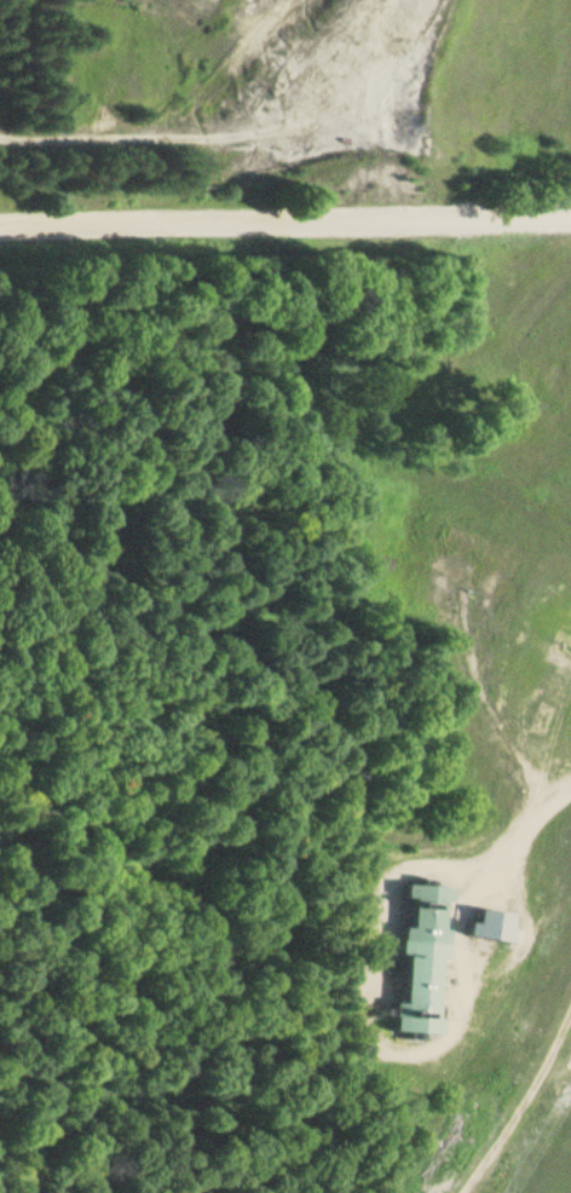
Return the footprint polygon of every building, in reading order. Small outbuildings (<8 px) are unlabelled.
[(439,1035),(442,959),(447,959),(448,931),(446,931),(448,887),(411,886),(410,928),(402,928),(401,955),(407,955),(405,1003),(395,1003),(393,1033),(439,1035)] [(479,906),(477,922),(469,921),(467,934),(514,941),(515,928),(508,927),(511,912),(479,906)]
